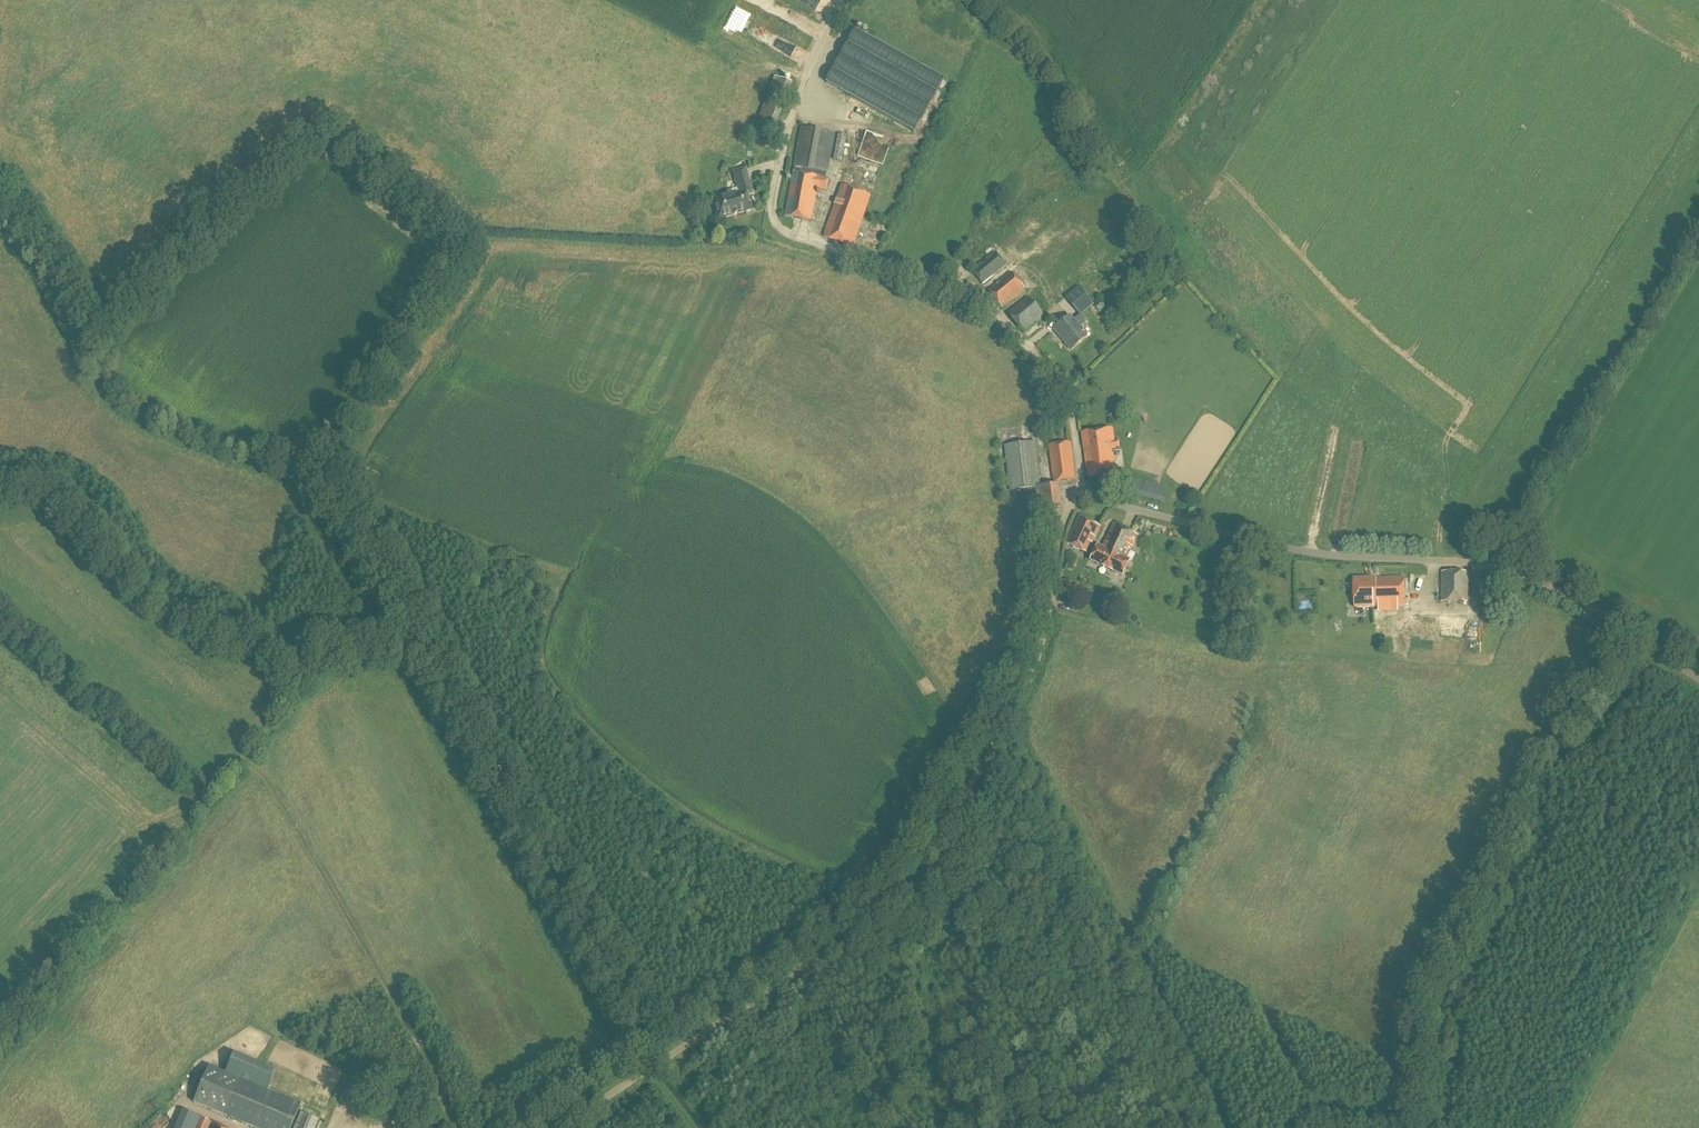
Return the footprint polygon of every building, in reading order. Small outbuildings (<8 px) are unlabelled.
[(757,37),(778,49),(784,39),(763,27),(757,37)] [(857,30),(827,83),(913,133),(944,79),(857,30)] [(827,191),(829,179),(826,178),(835,134),(802,128),(785,216),(811,221),(817,189),(827,191)] [(842,162),(846,136),(839,135),(834,160),(842,162)] [(718,220),(752,210),(748,193),(752,192),(746,168),(733,172),(737,188),(727,191),(728,196),(713,200),(718,220)] [(853,247),(871,196),(842,185),(824,237),(853,247)] [(983,284),(1006,266),(996,254),(973,272),(983,284)] [(1002,307),(1024,289),(1012,273),(989,291),(1002,307)] [(1080,316),(1081,315),(1093,305),(1079,288),(1066,298),(1080,316)] [(1029,298),(1008,314),(1024,333),(1044,316),(1029,298)] [(1070,317),(1054,330),(1072,351),(1087,338),(1080,329),(1087,323),(1081,315),(1074,321),(1070,317)] [(1115,442),(1113,429),(1082,433),(1088,478),(1116,474),(1112,448),(1120,447),(1119,442),(1115,442)] [(1040,487),(1035,443),(1005,447),(1011,491),(1024,490),(1026,510),(1061,506),(1058,485),(1040,487)] [(1054,482),(1075,480),(1070,444),(1049,446),(1054,482)] [(1163,503),(1167,488),(1124,476),(1120,492),(1163,503)] [(1088,554),(1100,526),(1079,516),(1067,544),(1088,554)] [(1129,552),(1138,535),(1114,524),(1102,548),(1098,546),(1091,561),(1123,577),(1130,561),(1127,560),(1130,553),(1129,552)] [(1467,602),(1467,572),(1442,572),(1441,602),(1467,602)] [(1404,606),(1404,578),(1372,579),(1372,578),(1353,579),(1354,608),(1373,607),(1373,608),(1376,608),(1376,607),(1404,606)] [(1072,583),(1061,581),(1058,595),(1069,597),(1072,583)] [(221,1072),(208,1066),(194,1102),(224,1116),(254,1127),(291,1127),(300,1105),(267,1091),(275,1072),(233,1054),(225,1073),(221,1072)] [(165,1114),(178,1107),(175,1101),(162,1109),(165,1114)] [(211,1122),(182,1110),(175,1127),(224,1127),(211,1122)] [(318,1120),(301,1113),(294,1127),(315,1127),(318,1120)]
